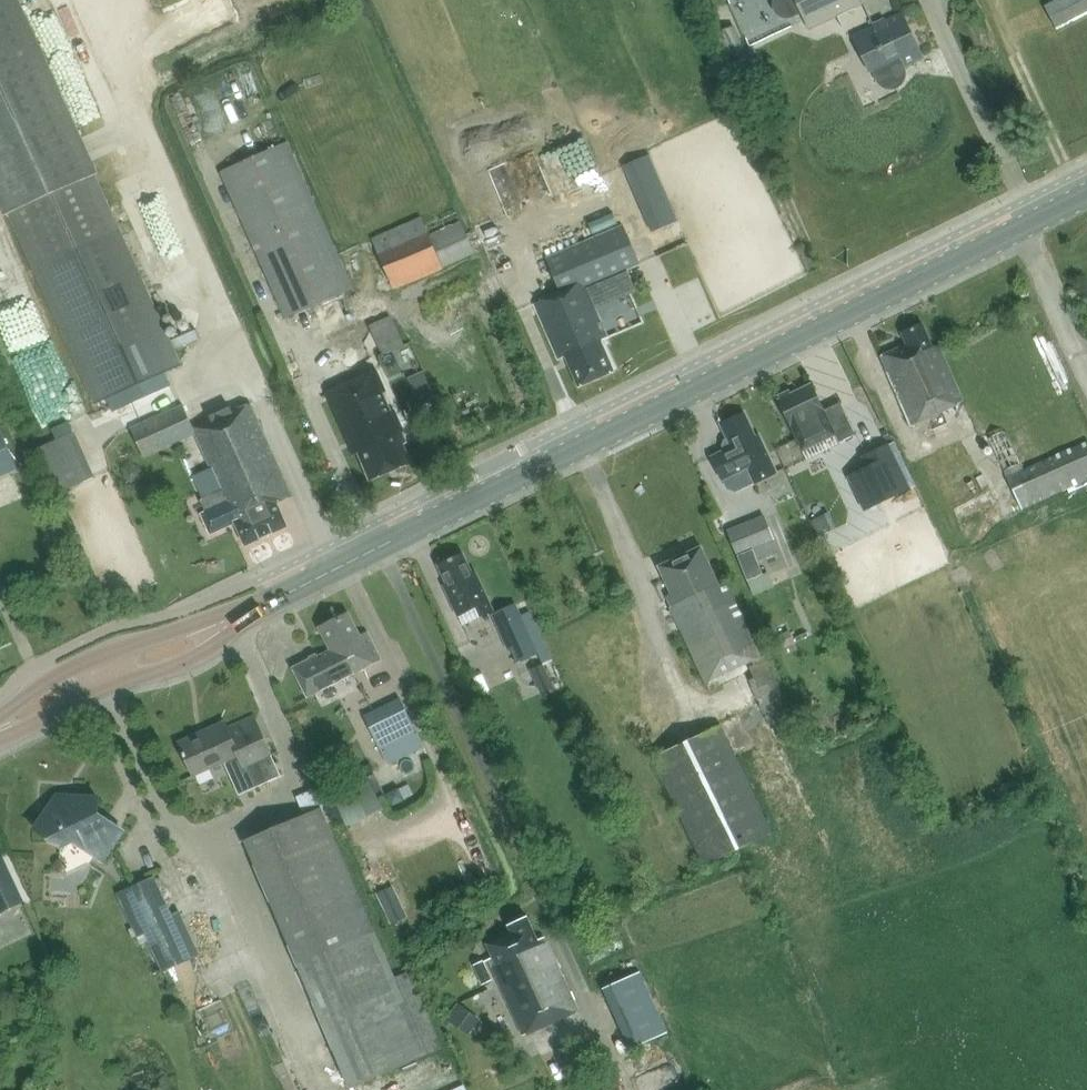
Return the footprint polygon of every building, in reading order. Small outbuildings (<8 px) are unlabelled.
[(35,267),(97,402),(181,364),(175,350),(170,341),(119,229),(121,228),(96,175),(99,174),(20,0),(0,0),(0,205),(5,216),(11,213),(35,267)] [(773,2),(773,6),(773,10),(775,13),(777,15),(780,17),(784,19),(787,19),(791,18),(802,13),(806,24),(856,0),(774,0),(773,2)] [(1045,6),(1057,29),(1086,14),(1086,0),(1057,0),(1045,6)] [(877,81),(878,80),(883,85),(890,88),(897,86),(902,81),(904,75),(903,68),(922,58),(900,14),(854,36),(870,72),(872,71),(877,81)] [(752,64),(734,25),(715,34),(733,72),(752,64)] [(287,318),(352,289),(287,142),(222,171),(287,318)] [(663,188),(643,197),(657,230),(677,221),(663,188)] [(395,290),(475,253),(456,212),(425,225),(421,216),(371,238),(395,290)] [(640,263),(623,226),(546,258),(561,292),(535,303),(556,351),(559,359),(562,357),(566,356),(569,361),(579,386),(613,371),(601,341),(608,338),(586,287),(640,263)] [(370,325),(384,357),(406,347),(392,315),(370,325)] [(962,402),(938,346),(934,348),(923,323),(902,333),(907,344),(881,356),(886,369),(910,426),(962,402)] [(5,345),(13,370),(39,362),(31,337),(5,345)] [(403,432),(376,370),(325,392),(353,455),(358,453),(370,480),(411,463),(399,434),(403,432)] [(781,399),(779,400),(803,450),(836,433),(841,442),(856,435),(848,419),(833,426),(812,384),(791,394),(789,391),(779,396),(781,399)] [(195,433),(221,490),(200,499),(207,514),(203,516),(209,530),(217,533),(236,524),(246,545),(287,526),(277,503),(293,496),(251,403),(234,411),(233,409),(193,427),(183,405),(145,422),(131,429),(143,457),(158,450),(195,433)] [(755,484),(777,473),(759,434),(756,436),(744,412),(720,423),(728,440),(725,441),(723,445),(725,450),(711,456),(723,480),(748,468),(755,484)] [(411,430),(416,442),(432,435),(427,423),(411,430)] [(1043,460),(1028,426),(1024,428),(1025,430),(1018,433),(1015,427),(991,438),(1023,510),(1086,481),(1086,441),(1043,460)] [(18,469),(0,428),(0,477),(18,469)] [(75,431),(37,448),(58,494),(95,477),(75,431)] [(850,478),(865,508),(907,488),(887,446),(865,457),(870,468),(850,478)] [(727,530),(747,580),(763,573),(753,548),(775,539),(765,514),(727,530)] [(718,583),(701,546),(658,566),(672,595),(667,597),(671,606),(668,607),(704,683),(761,657),(726,580),(718,583)] [(444,586),(458,616),(477,607),(481,616),(494,610),(476,570),(472,572),(463,553),(438,565),(447,584),(444,586)] [(514,662),(514,663),(547,648),(538,629),(530,633),(517,603),(493,614),(509,650),(512,648),(517,660),(514,662)] [(308,696),(381,659),(367,632),(360,636),(349,612),(319,627),(331,650),(294,669),(308,696)] [(780,650),(796,643),(786,621),(769,629),(780,650)] [(766,715),(785,708),(765,658),(746,666),(766,715)] [(541,694),(554,687),(543,664),(530,670),(541,694)] [(364,715),(376,739),(412,722),(400,698),(364,715)] [(225,721),(179,742),(194,775),(233,758),(247,791),(281,776),(254,716),(228,728),(225,721)] [(774,834),(721,725),(653,758),(705,867),(774,834)] [(328,791),(343,824),(380,807),(365,775),(328,791)] [(297,797),(305,814),(245,840),(351,1088),(427,1055),(393,978),(327,823),(335,819),(321,787),(297,797)] [(100,860),(121,829),(96,812),(97,796),(56,793),(47,807),(40,813),(41,815),(33,827),(47,837),(46,839),(56,843),(60,845),(80,835),(87,850),(100,860)] [(0,857),(0,914),(25,901),(4,856),(0,857)] [(118,893),(141,944),(148,940),(163,972),(201,954),(181,911),(173,914),(155,876),(118,893)] [(401,901),(384,909),(391,924),(408,916),(401,901)] [(524,1035),(577,1010),(544,937),(538,940),(527,916),(508,924),(512,932),(487,943),(497,966),(493,968),(524,1035)] [(474,965),(483,985),(492,981),(483,961),(474,965)] [(669,1031),(641,971),(604,989),(631,1049),(669,1031)] [(459,1028),(470,1013),(458,1004),(447,1019),(459,1028)]
